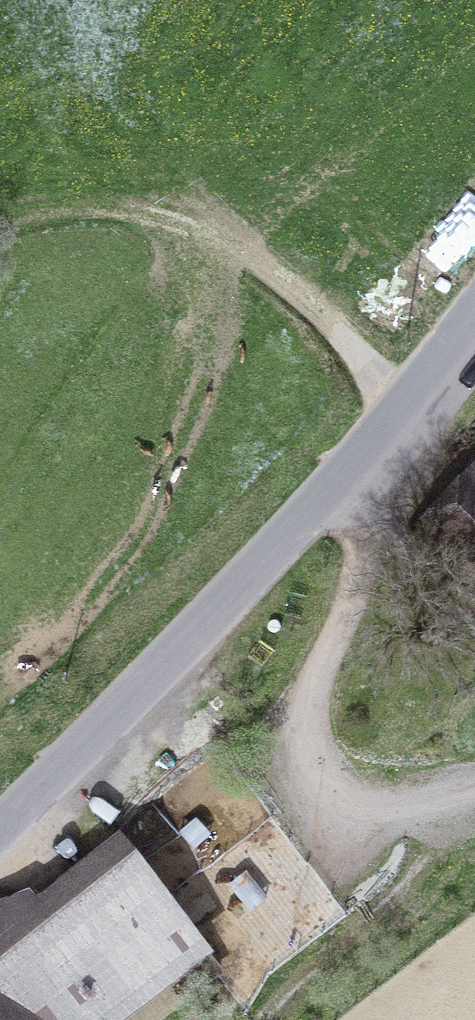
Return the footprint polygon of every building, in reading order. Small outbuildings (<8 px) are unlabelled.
[(411,255),(445,280),(474,240),(474,169),(411,255)] [(416,533),(474,593),(474,475),(416,533)] [(91,1005),(101,1017),(123,1001),(112,988),(186,931),(129,859),(44,925),(23,898),(0,908),(0,1019),(72,1019),(91,1005)]
